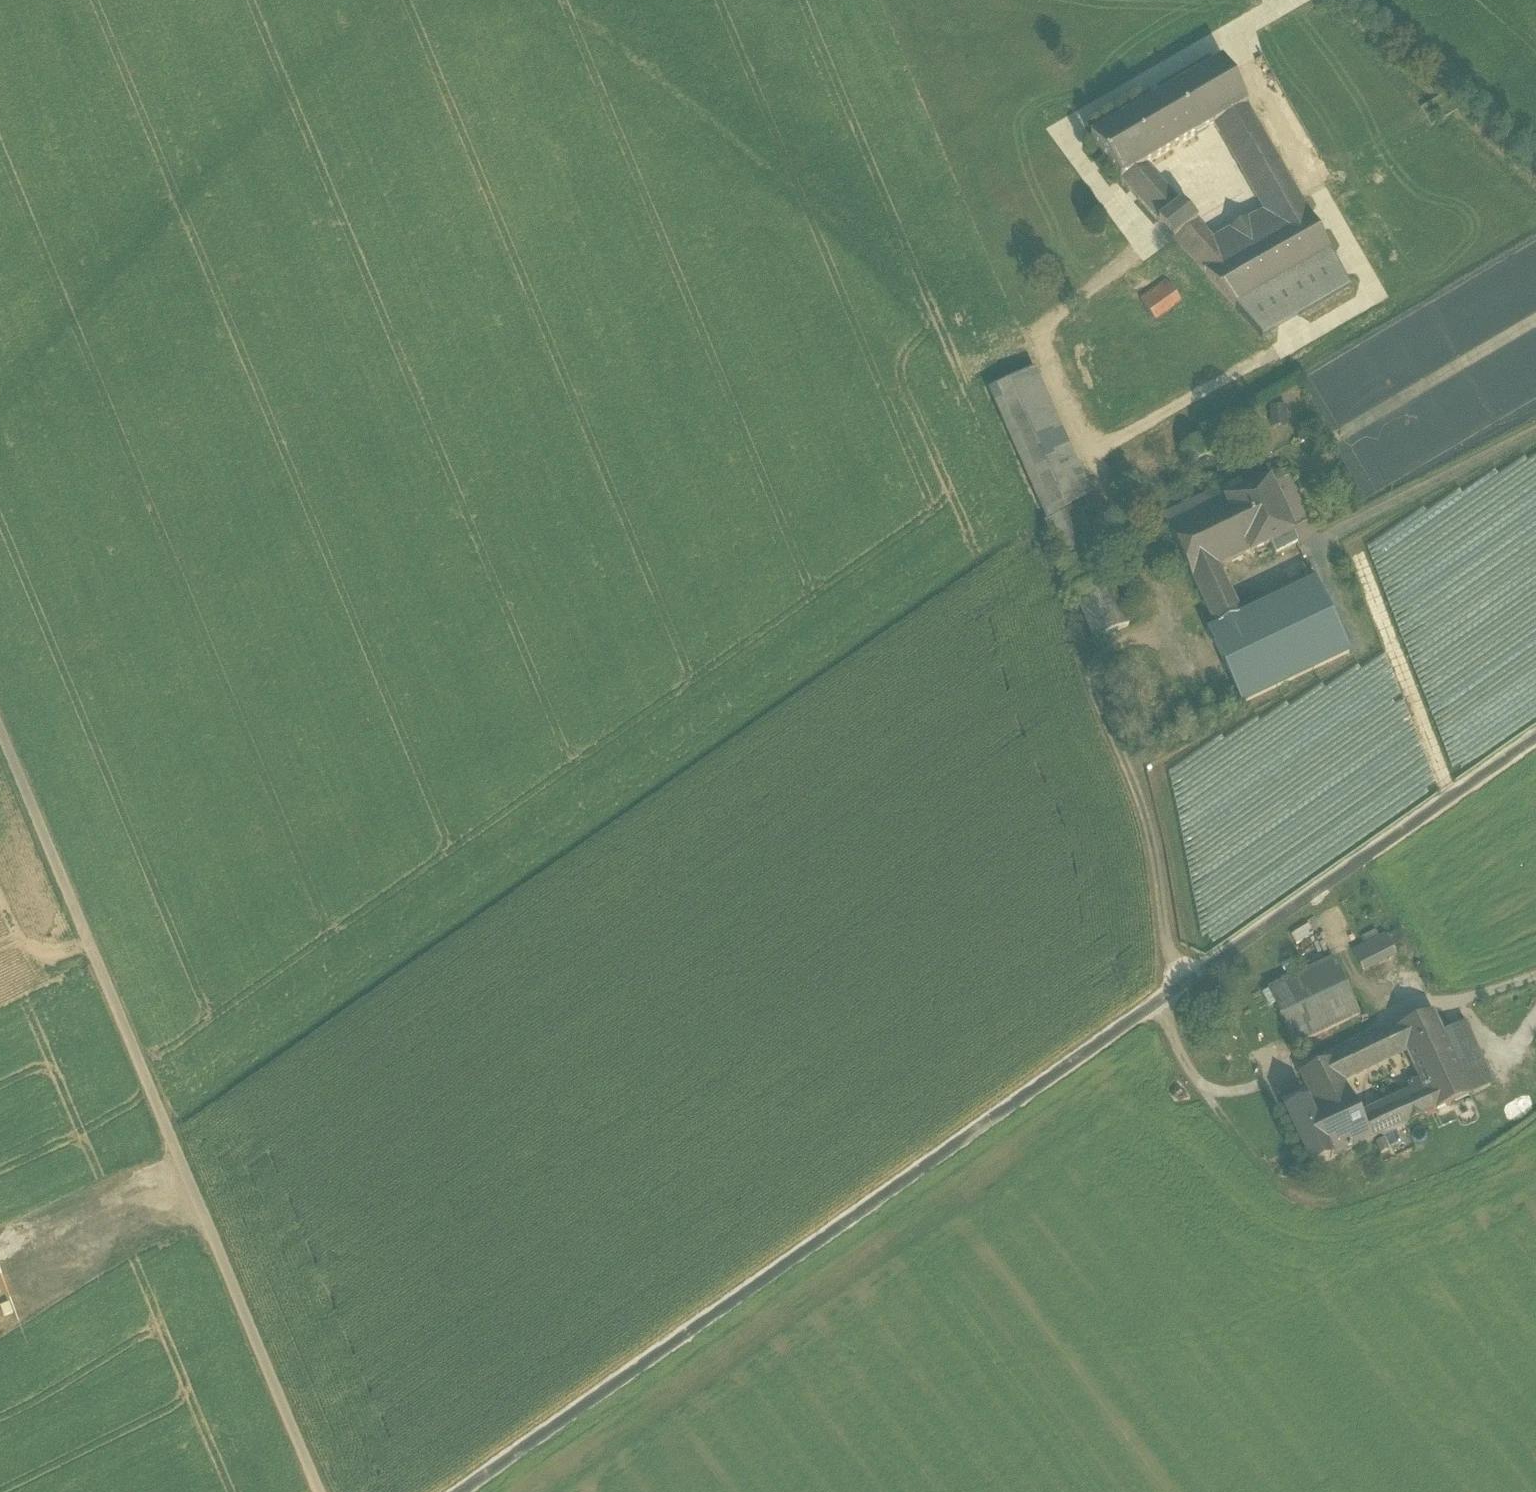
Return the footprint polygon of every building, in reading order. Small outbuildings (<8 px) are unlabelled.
[(1176,229),(1284,344),(1365,289),(1240,75),(1104,141),(1176,229)] [(1177,287),(1153,307),(1167,324),(1192,304),(1177,287)] [(1052,379),(1006,398),(1106,640),(1153,621),(1052,379)] [(1184,531),(1262,708),(1368,661),(1331,579),(1257,612),(1240,573),(1312,541),(1288,485),(1184,531)] [(1301,583),(1301,560),(1291,560),(1291,583),(1301,583)] [(1306,923),(1289,933),(1294,941),(1311,932),(1306,923)] [(1360,971),(1394,954),(1382,932),(1349,949),(1360,971)] [(1347,963),(1281,992),(1307,1052),(1373,1023),(1347,963)] [(1451,1047),(1442,1026),(1317,1079),(1328,1107),(1353,1163),(1395,1145),(1495,1079),(1477,1036),(1451,1047)] [(1358,1174),(1353,1163),(1328,1107),(1290,1123),(1321,1191),(1358,1174)]
